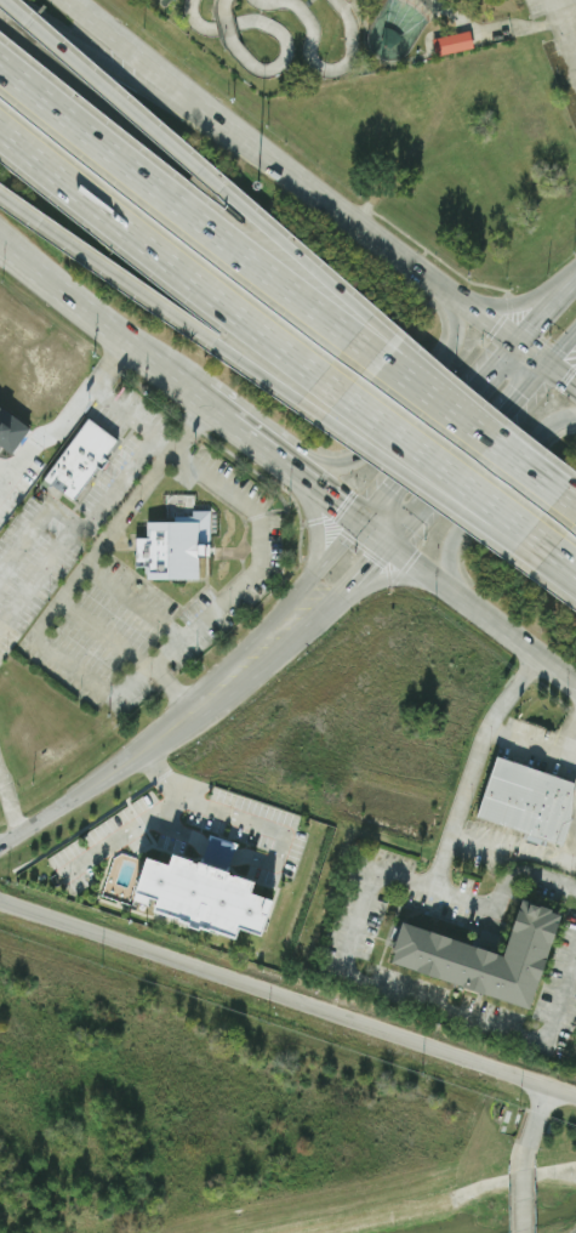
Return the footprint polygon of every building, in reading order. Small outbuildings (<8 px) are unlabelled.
[(469,33),(430,40),(433,57),(472,50),(469,33)] [(13,455),(32,426),(0,405),(0,446),(13,455)] [(78,502),(116,439),(82,419),(44,483),(78,502)] [(146,521),(146,539),(133,539),(133,567),(147,567),(147,580),(205,580),(205,511),(189,511),(189,521),(146,521)] [(560,846),(575,792),(575,783),(495,758),(475,820),(560,846)] [(239,927),(235,937),(154,910),(158,899),(135,892),(147,858),(170,865),(172,856),(253,882),(250,893),(272,900),(260,934),(239,927)] [(388,966),(530,1008),(559,914),(520,902),(503,955),(400,924),(388,966)]
